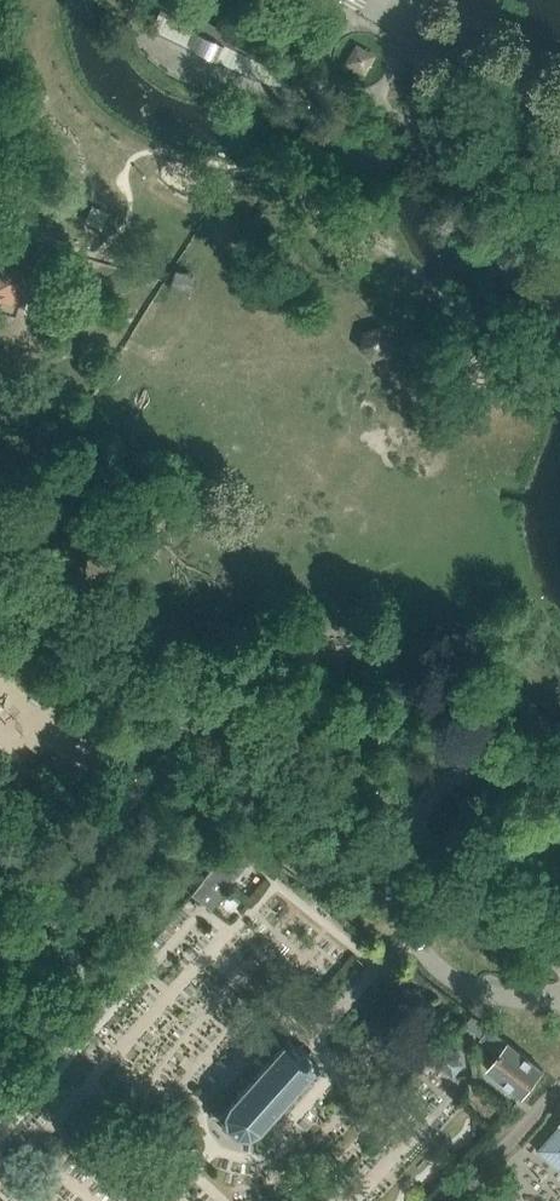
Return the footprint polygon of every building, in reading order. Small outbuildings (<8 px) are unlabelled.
[(158,14),(152,27),(251,75),(252,75),(270,81),(271,82),(284,83),(286,69),(287,69),(288,64),(287,64),(275,62),(261,58),(230,43),(234,35),(199,19),(196,27),(160,9),(160,10),(159,9),(157,14),(158,14)] [(344,62),(364,74),(376,54),(355,42),(344,62)] [(91,220),(97,223),(100,216),(94,213),(91,220)] [(20,304),(22,304),(24,299),(25,296),(29,297),(35,276),(31,275),(33,267),(31,266),(10,260),(8,269),(4,267),(0,281),(0,288),(2,289),(0,295),(0,297),(20,304)] [(189,292),(194,272),(175,267),(170,288),(189,292)] [(386,355),(391,337),(378,325),(361,330),(357,346),(370,359),(386,355)] [(217,859),(191,894),(210,909),(237,874),(257,847),(238,832),(217,859)] [(499,1055),(486,1071),(521,1099),(543,1071),(508,1043),(507,1045),(489,1030),(488,1031),(472,1018),(466,1025),(483,1037),(480,1040),(499,1055)] [(303,1054),(305,1051),(295,1041),(292,1044),(285,1038),(286,1037),(286,1035),(284,1034),(282,1034),(280,1036),(281,1038),(225,1101),(220,1111),(222,1123),(231,1132),(244,1132),(253,1127),(310,1064),(310,1065),(312,1064),(314,1063),(314,1061),(312,1059),(310,1059),(310,1060),(303,1054)] [(539,1151),(538,1149),(537,1150),(559,1171),(559,1128),(539,1151)]
